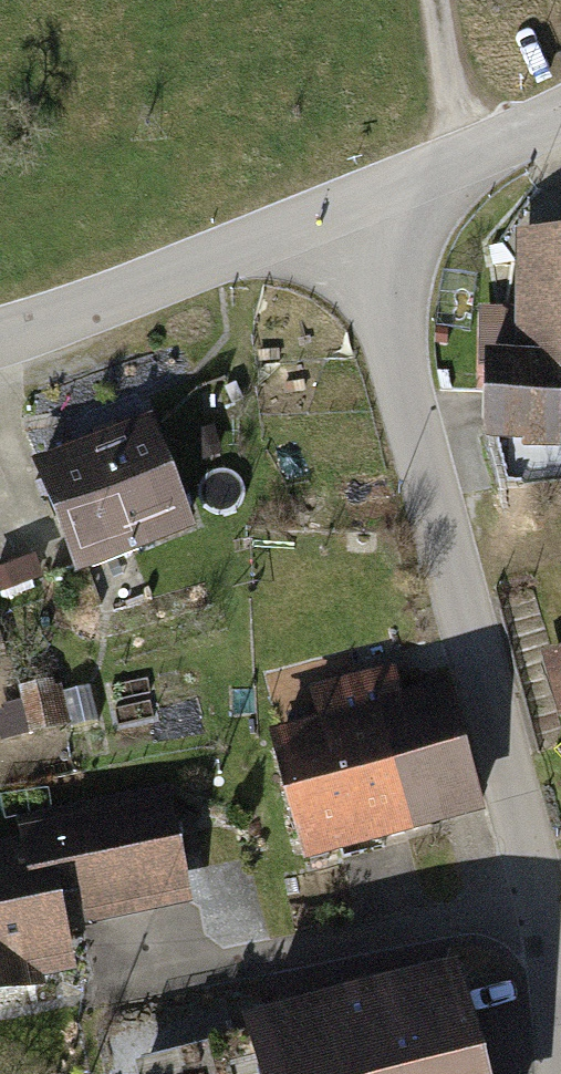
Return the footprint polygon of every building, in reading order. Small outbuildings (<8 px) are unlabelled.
[(517,227),(513,308),(479,306),(477,351),(487,351),(483,438),(557,441),(559,393),(560,393),(560,229),(517,227)] [(35,457),(77,574),(204,529),(162,412),(35,457)] [(538,655),(550,710),(560,708),(560,650),(538,655)] [(270,731),(303,862),(487,815),(454,685),(412,695),(408,677),(361,689),(365,707),(270,731)] [(1,739),(104,723),(99,687),(63,693),(62,682),(18,689),(22,714),(0,717),(0,731),(1,739)] [(15,819),(19,838),(0,842),(0,997),(46,987),(44,976),(78,968),(62,894),(78,891),(86,927),(190,904),(163,786),(15,819)] [(286,1073),(490,1073),(462,963),(270,1010),(286,1073)]
